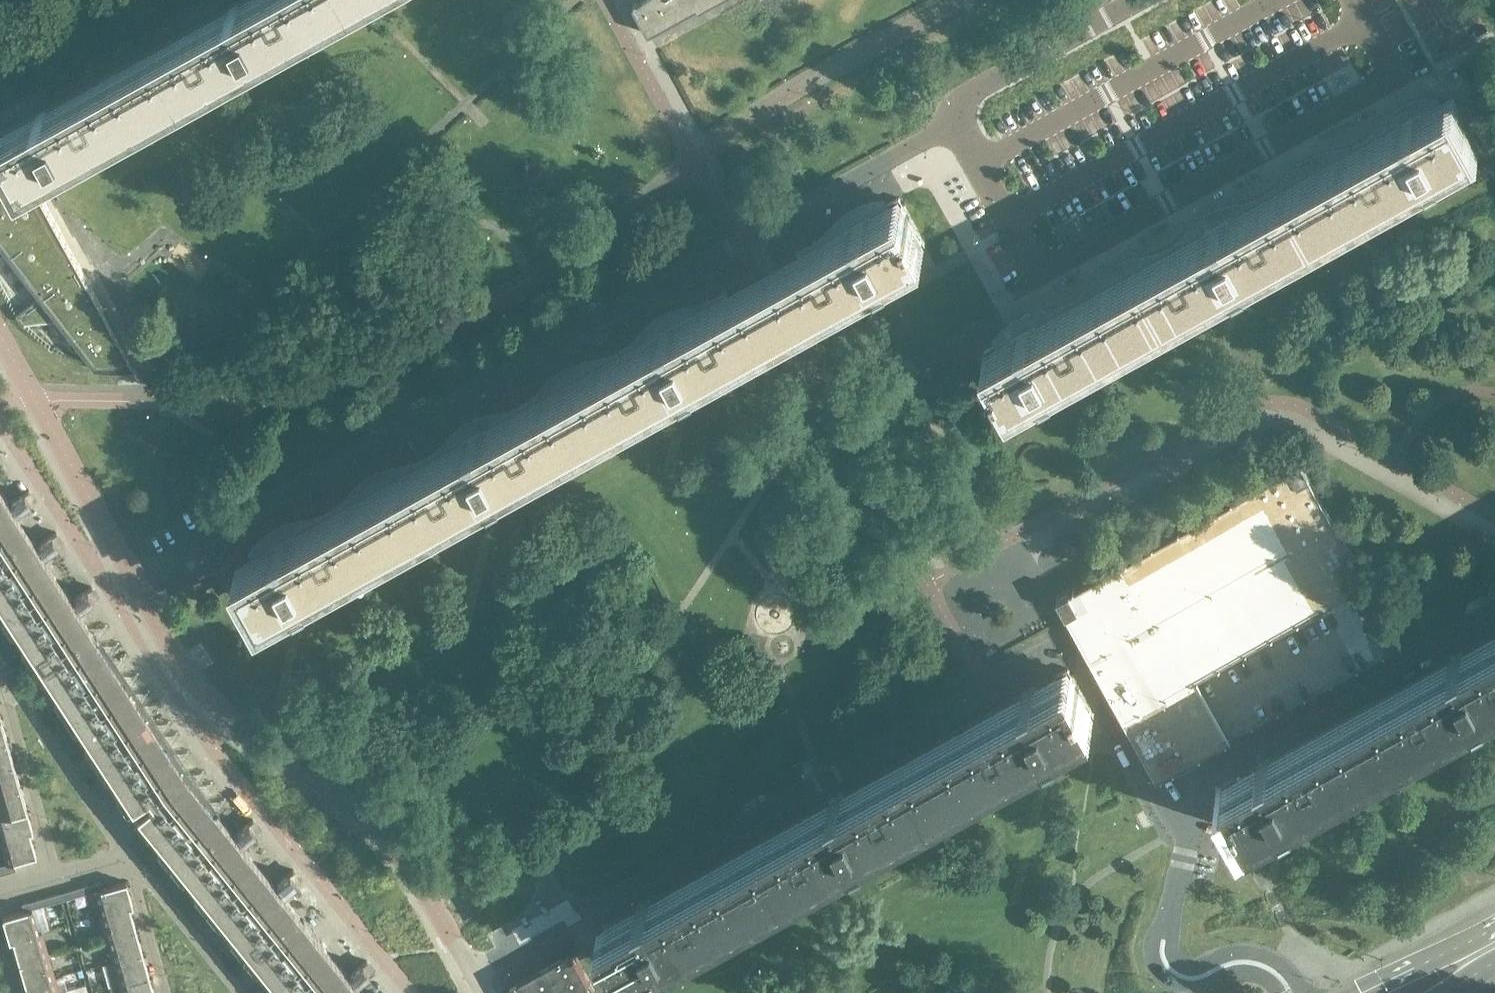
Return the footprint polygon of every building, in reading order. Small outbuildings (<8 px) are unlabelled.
[(244,1),(268,44),(280,37),(287,43),(317,26),(316,17),(334,7),(341,13),(365,0),(246,0),(244,1)] [(633,5),(649,34),(698,7),(700,6),(700,5),(709,0),(640,0),(633,5)] [(209,86),(245,66),(243,57),(268,44),(244,1),(52,107),(76,150),(88,143),(95,149),(125,132),(123,124),(142,113),(149,119),(167,109),(166,100),(202,80),(209,86)] [(1313,257),(1299,231),(1372,190),(1386,216),(1418,199),(1403,173),(1425,161),(1433,174),(1445,167),(1438,154),(1472,135),(1452,99),(1441,105),(1437,97),(1430,97),(1424,98),(1421,99),(1415,101),(1412,102),(1405,105),(1403,106),(1399,108),(1395,111),(1387,118),(1385,119),(1378,127),(1374,132),(1369,136),(1365,139),(1360,142),(1358,143),(1354,145),(1350,146),(1344,148),(1340,149),(1332,151),(1327,152),(1323,152),(1320,153),(1314,156),(1311,157),(1302,163),(1294,168),(1291,171),(1289,173),(1285,178),(1283,180),(1277,186),(1274,188),(1271,191),(1268,193),(1264,195),(1259,197),(1254,200),(1249,201),(1244,202),(1238,203),(1235,204),(1232,205),(1228,205),(1222,207),(1215,210),(1212,212),(1209,214),(1204,217),(1199,221),(1198,221),(1192,228),(1186,234),(1181,239),(1178,241),(1177,242),(1173,245),(1168,248),(1163,251),(1159,252),(1153,254),(1148,256),(1145,256),(1139,257),(1133,258),(1128,260),(1124,261),(1118,264),(1115,266),(1112,267),(1107,271),(1104,273),(1099,277),(1096,280),(1090,287),(1089,289),(1081,295),(1075,299),(1072,301),(1068,303),(1065,305),(1056,308),(1050,309),(1039,311),(1034,313),(1030,314),(1026,316),(1020,318),(1017,320),(1012,323),(1007,327),(1004,329),(998,336),(994,340),(997,344),(984,351),(987,356),(986,356),(1007,393),(1010,398),(1022,391),(1020,387),(1041,375),(1048,387),(1061,380),(1053,367),(1075,355),(1090,381),(1121,363),(1107,337),(1180,297),(1194,323),(1225,305),(1211,280),(1233,267),(1240,281),(1253,274),(1246,260),(1268,248),(1282,274),(1313,257)] [(76,150),(52,107),(6,133),(27,171),(61,152),(63,157),(64,157),(63,156),(75,150),(76,150)] [(41,193),(31,175),(63,157),(61,152),(27,171),(6,133),(0,136),(0,254),(10,253),(37,288),(42,295),(18,314),(26,324),(27,323),(26,322),(61,318),(87,352),(86,352),(84,361),(89,363),(97,365),(105,366),(110,366),(118,366),(125,366),(135,365),(128,352),(128,351),(41,193)] [(676,409),(662,383),(684,371),(691,384),(704,377),(696,364),(718,351),(733,377),(764,360),(750,334),(805,304),(823,294),(837,320),(868,302),(854,276),(876,264),(883,278),(896,271),(889,258),(911,246),(913,251),(925,244),(922,239),(923,239),(902,202),(899,197),(887,204),(885,200),(878,201),(874,202),(870,203),(867,204),(863,205),(859,207),(854,209),(850,211),(849,212),(844,215),(840,219),(836,223),(830,230),(825,234),(824,235),(818,240),(815,242),(813,244),(807,247),(804,248),(799,250),(802,257),(785,267),(730,297),(726,290),(722,293),(719,295),(713,299),(711,300),(701,304),(698,305),(695,306),(683,308),(678,309),(670,312),(667,313),(663,315),(660,316),(657,319),(650,324),(648,326),(643,330),(637,337),(631,342),(630,343),(622,349),(617,352),(614,354),(611,355),(606,357),(601,358),(596,360),(590,360),(586,361),(582,362),(579,363),(572,366),(569,367),(566,368),(558,373),(551,379),(547,383),(542,389),(540,391),(532,398),(527,401),(524,403),(521,405),(517,407),(511,410),(507,411),(501,412),(492,414),(485,416),(479,418),(475,419),(472,421),(468,422),(465,424),(458,430),(455,432),(450,437),(445,443),(440,447),(438,450),(432,454),(427,457),(423,459),(419,461),(415,463),(411,464),(404,466),(396,467),(391,468),(386,470),(383,471),(376,474),(372,476),(363,482),(359,485),(355,490),(350,495),(343,501),(340,504),(337,506),(334,509),(331,511),(327,512),(321,515),(318,516),(315,518),(311,518),(298,521),(290,523),(287,524),(283,526),(279,527),(276,529),(270,533),(266,536),(262,539),(258,543),(256,545),(253,550),(251,552),(255,560),(245,566),(265,602),(299,584),(306,597),(318,591),(319,590),(312,577),(334,565),(348,590),(379,573),(365,547),(438,507),(452,533),(484,515),(469,489),(491,477),(499,490),(511,483),(504,470),(526,458),(540,484),(572,467),(557,441),(630,400),(645,426),(676,409)] [(1402,644),(1309,477),(1301,463),(1091,579),(1057,597),(1158,778),(1162,776),(1162,777),(1163,776),(1163,775),(1174,770),(1175,769),(1176,768),(1184,764),(1199,756),(1200,755),(1200,756),(1402,644)] [(19,517),(15,511),(35,498),(29,489),(9,502),(0,488),(0,545),(26,528),(19,517)] [(50,565),(42,553),(62,540),(57,532),(37,544),(26,528),(0,545),(0,604),(4,611),(57,576),(50,565)] [(89,625),(81,613),(78,607),(97,595),(92,586),(72,599),(57,576),(4,611),(15,627),(12,628),(15,633),(18,632),(22,638),(19,639),(20,640),(22,644),(25,642),(36,659),(89,625)] [(121,674),(114,662),(89,625),(36,659),(47,676),(44,678),(47,682),(50,681),(68,708),(121,674)] [(1464,656),(1461,651),(1449,657),(1452,663),(1271,762),(1269,757),(1257,764),(1260,769),(1238,781),(1235,777),(1223,783),(1226,788),(1246,825),(1249,830),(1261,823),(1264,827),(1270,827),(1274,826),(1278,825),(1283,823),(1289,821),(1293,819),(1298,816),(1300,815),(1303,813),(1308,809),(1311,806),(1315,801),(1319,796),(1324,792),(1329,788),(1334,785),(1337,783),(1341,781),(1345,779),(1348,777),(1352,776),(1358,775),(1362,774),(1366,773),(1371,772),(1375,771),(1379,770),(1383,769),(1387,767),(1391,765),(1394,763),(1400,759),(1403,756),(1406,754),(1409,751),(1415,744),(1416,742),(1421,738),(1424,735),(1428,733),(1431,731),(1435,728),(1441,726),(1445,724),(1449,723),(1455,721),(1463,720),(1467,719),(1471,718),(1475,717),(1479,715),(1483,714),(1487,712),(1490,710),(1494,706),(1494,639),(1464,656)] [(934,809),(938,809),(945,807),(949,806),(953,805),(957,803),(961,801),(965,799),(968,797),(973,793),(978,789),(983,785),(989,778),(993,774),(997,771),(1000,768),(1006,765),(1008,764),(1012,762),(1016,760),(1022,758),(1028,756),(1037,755),(1041,754),(1047,752),(1051,751),(1055,749),(1061,746),(1067,742),(1072,738),(1077,734),(1081,729),(1084,725),(1082,722),(1094,715),(1092,710),(1072,675),(1071,673),(1068,668),(1056,674),(1059,679),(1037,691),(1034,686),(1022,692),(1025,698),(845,799),(842,793),(830,799),(833,805),(652,905),(649,899),(638,905),(637,906),(641,911),(606,930),(626,967),(637,961),(641,969),(648,968),(652,968),(659,966),(665,964),(671,962),(675,959),(681,956),(684,953),(688,951),(691,948),(694,945),(700,938),(705,933),(708,931),(712,928),(713,927),(717,925),(723,922),(727,920),(731,918),(735,917),(740,917),(744,916),(748,915),(753,914),(757,913),(761,911),(765,909),(769,907),(773,905),(777,903),(780,900),(782,899),(787,894),(792,890),(795,886),(796,885),(801,880),(806,876),(809,874),(813,871),(819,868),(823,867),(827,865),(831,864),(835,863),(846,861),(850,860),(856,858),(860,857),(864,855),(868,853),(872,851),(875,848),(879,845),(882,843),(885,840),(888,836),(891,833),(896,828),(899,826),(902,823),(908,819),(913,816),(917,814),(921,813),(926,811),(930,810),(934,809)] [(185,772),(176,759),(121,674),(68,708),(78,724),(76,726),(79,731),(81,729),(110,773),(107,774),(111,780),(113,778),(116,783),(114,785),(117,790),(120,788),(131,805),(133,804),(138,811),(136,812),(149,828),(146,830),(150,834),(152,833),(173,858),(222,818),(185,772)] [(6,737),(0,739),(0,764),(13,760),(6,737)] [(13,760),(0,764),(0,789),(20,783),(13,760)] [(20,783),(0,789),(0,814),(26,807),(20,783)] [(26,807),(0,814),(0,827),(3,838),(29,831),(33,830),(26,807)] [(321,941),(286,897),(282,892),(300,877),(294,869),(275,884),(241,842),(259,827),(253,819),(235,834),(222,818),(173,858),(185,873),(183,875),(187,880),(189,878),(193,883),(191,885),(194,889),(196,887),(221,918),(219,920),(222,924),(225,922),(229,928),(227,929),(229,933),(230,934),(233,932),(258,963),(256,965),(259,970),(261,968),(269,977),(273,974),(274,976),(271,979),(281,992),(287,988),(274,972),(279,969),(281,971),(298,955),(321,941)] [(29,831),(3,838),(0,839),(0,840),(6,863),(14,861),(36,854),(29,831)] [(16,869),(14,861),(6,863),(0,865),(0,874),(16,869)] [(24,910),(42,905),(88,892),(104,887),(102,880),(22,903),(24,910)] [(133,905),(127,885),(126,881),(104,887),(88,892),(95,915),(99,914),(129,906),(133,905)] [(42,905),(24,910),(2,916),(9,940),(12,939),(42,930),(49,928),(42,905)] [(136,929),(129,906),(99,914),(106,937),(136,929)] [(143,952),(136,929),(106,937),(113,961),(143,952)] [(48,953),(42,930),(12,939),(19,962),(48,953)] [(355,982),(373,968),(366,960),(348,974),(321,941),(298,955),(281,971),(279,969),(274,972),(287,988),(281,992),(282,992),(363,992),(355,982)] [(509,985),(513,992),(596,992),(572,950),(563,955),(563,954),(553,960),(553,961),(509,985)] [(149,975),(143,952),(113,961),(119,983),(149,975)] [(55,976),(48,953),(19,962),(25,985),(55,976)] [(149,975),(119,983),(122,992),(154,992),(149,975)] [(55,976),(25,985),(28,992),(60,992),(55,976)]
